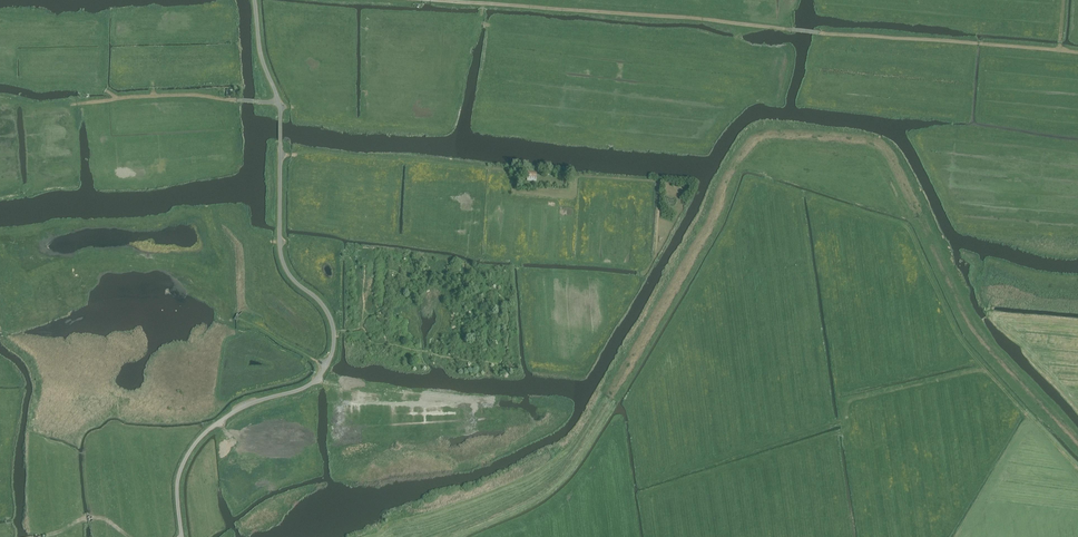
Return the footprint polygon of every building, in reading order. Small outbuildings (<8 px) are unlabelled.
[(537,172),(528,172),(527,180),(537,180),(537,172)]
